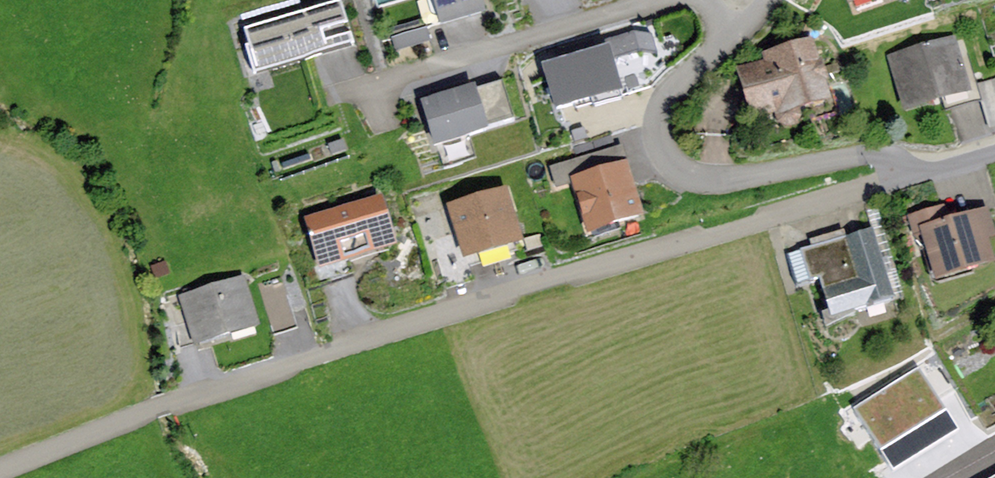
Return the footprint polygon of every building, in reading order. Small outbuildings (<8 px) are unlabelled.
[(440,29),(484,16),(480,0),(431,0),(440,29)] [(847,9),(873,0),(845,0),(847,9)] [(342,2),(244,29),(257,74),(355,47),(342,2)] [(424,27),(391,38),(396,52),(429,42),(424,27)] [(607,40),(609,48),(613,60),(638,51),(656,53),(651,34),(633,32),(607,40)] [(954,36),(888,56),(905,112),(971,92),(954,36)] [(764,62),(734,70),(749,122),(773,117),(778,124),(786,129),(797,127),(801,120),(800,110),(831,103),(811,40),(761,54),(764,62)] [(609,48),(541,68),(555,114),(623,94),(613,60),(609,48)] [(975,84),(988,127),(994,125),(994,78),(975,84)] [(501,82),(474,90),(486,128),(513,120),(501,82)] [(474,86),(420,102),(434,150),(488,134),(486,128),(474,90),(474,86)] [(571,179),(627,164),(622,146),(549,166),(554,184),(571,179)] [(627,164),(571,179),(587,235),(643,219),(627,164)] [(508,192),(449,208),(464,265),(524,248),(508,192)] [(381,198),(305,221),(320,269),(396,245),(381,198)] [(919,229),(949,220),(945,205),(907,216),(911,231),(919,229)] [(919,229),(936,284),(994,267),(994,266),(988,242),(994,240),(994,239),(986,209),(949,220),(919,229)] [(812,249),(802,252),(811,283),(819,280),(827,306),(818,309),(825,330),(858,320),(856,314),(894,302),(872,230),(846,238),(844,230),(809,240),(812,249)] [(165,260),(148,265),(154,282),(170,277),(165,260)] [(243,277),(179,296),(195,349),(259,329),(243,277)] [(282,280),(256,287),(271,337),(296,329),(282,280)]
